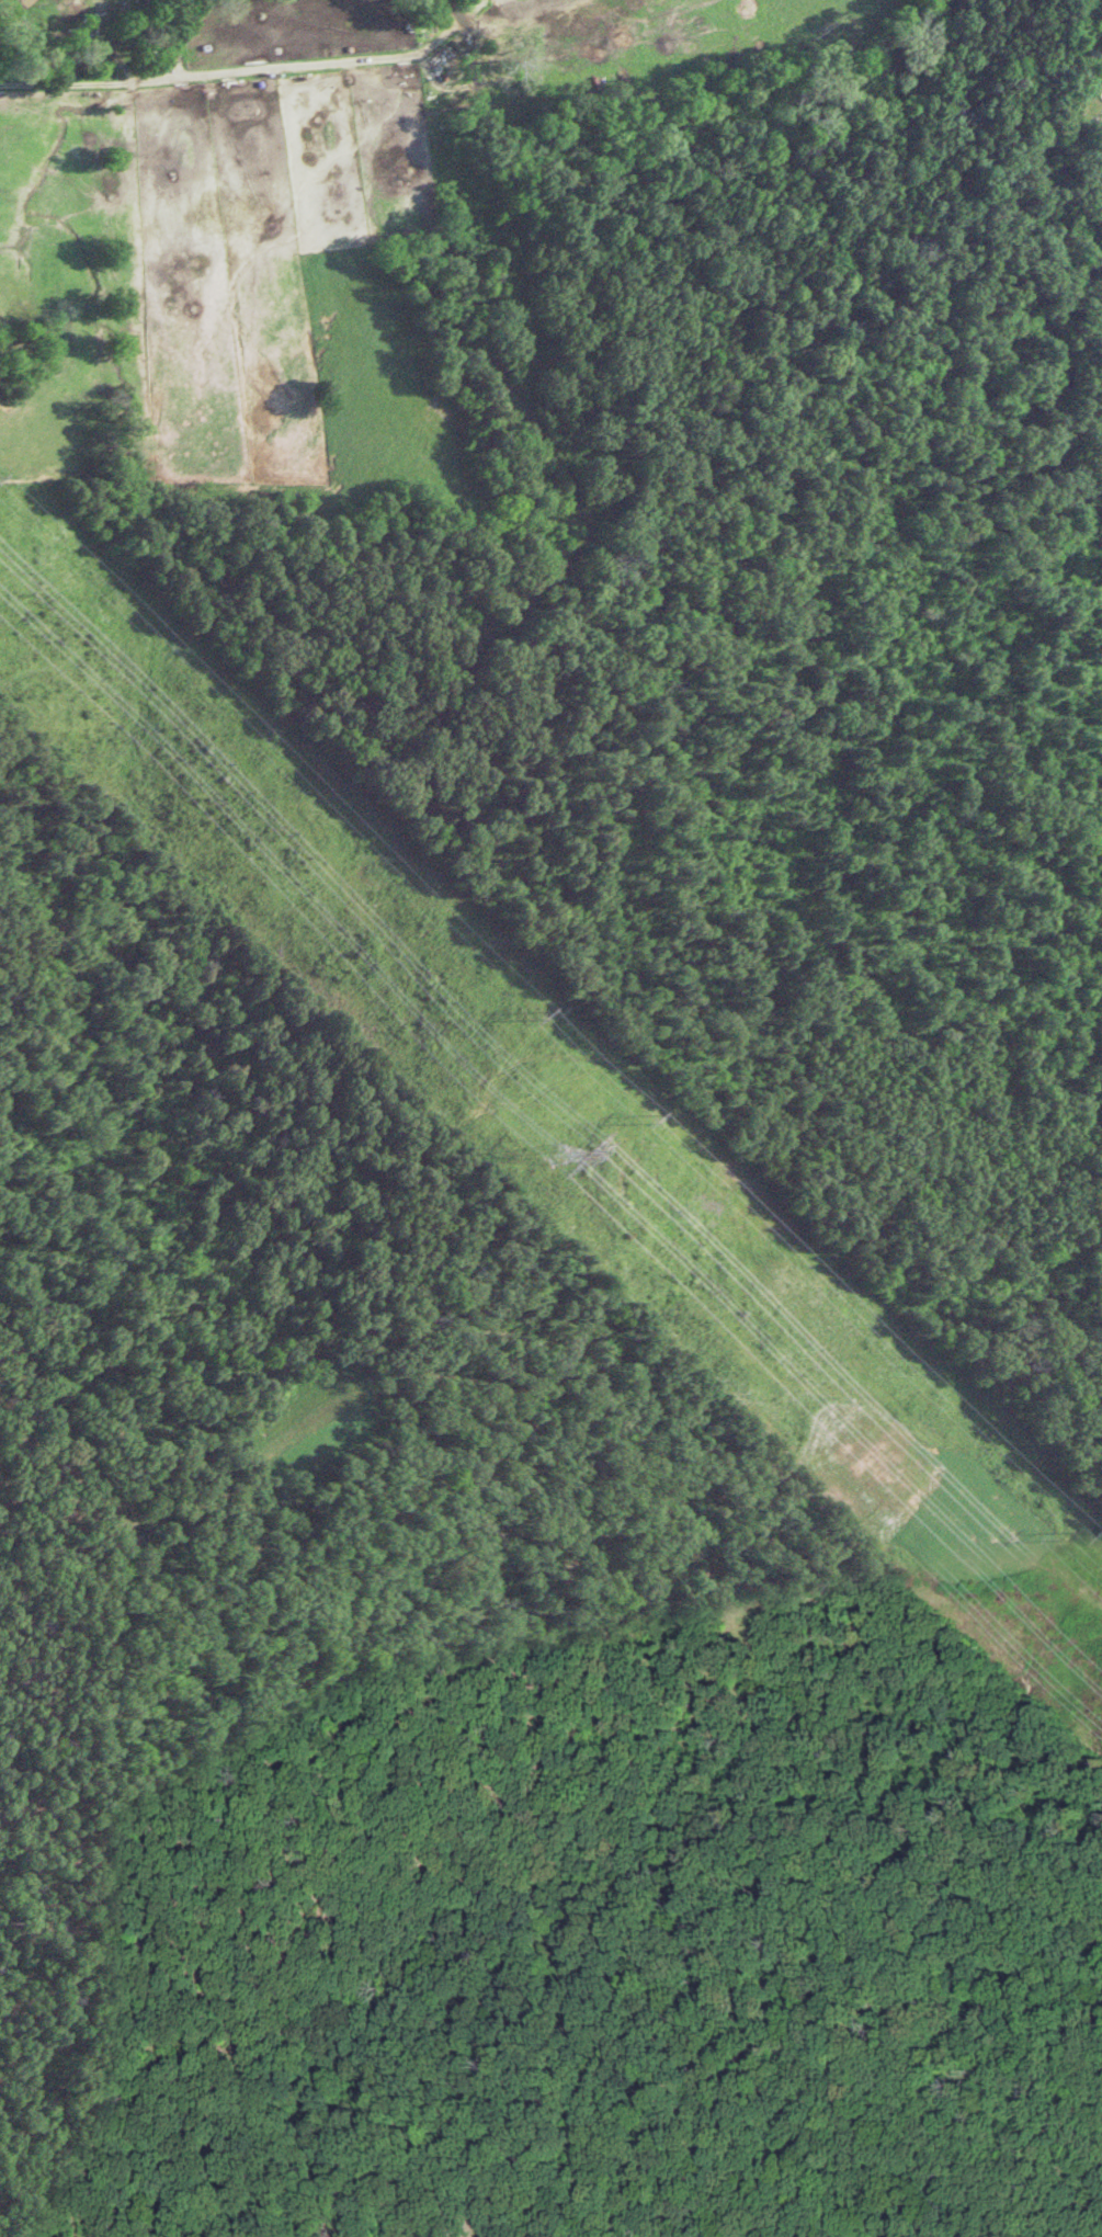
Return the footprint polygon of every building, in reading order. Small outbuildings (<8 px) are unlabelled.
[(1101,122),(1101,107),(1101,106),(1092,113),(1100,124),(1101,122)]
